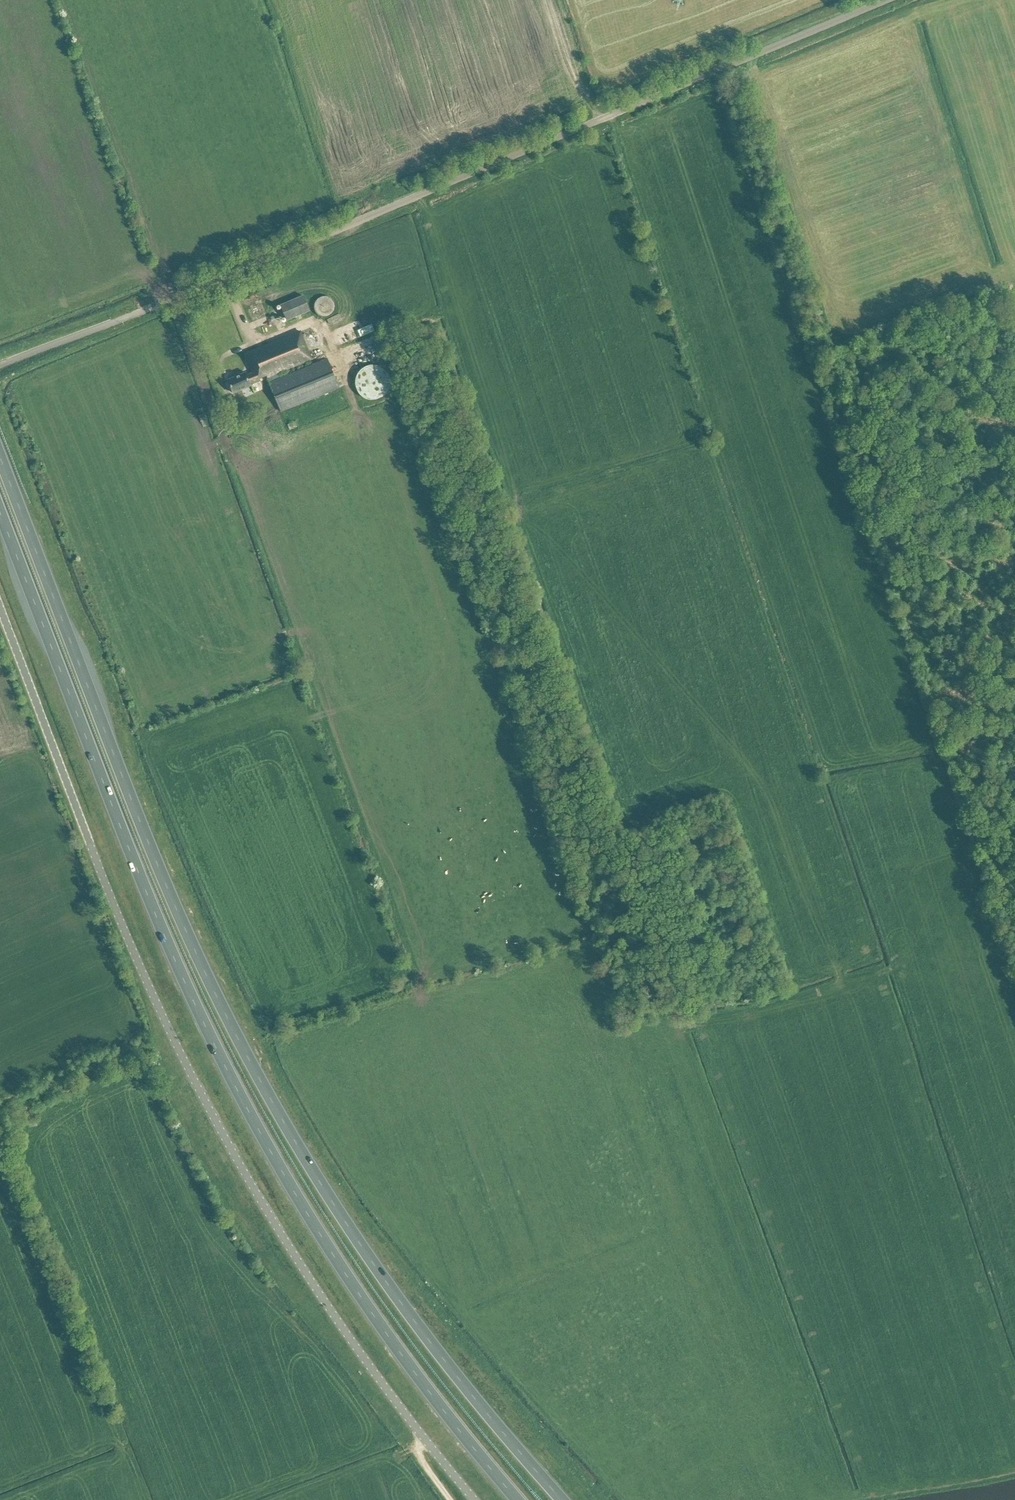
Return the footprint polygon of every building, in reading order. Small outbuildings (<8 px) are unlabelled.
[(287,321),(309,311),(303,296),(281,306),(287,321)] [(355,323),(359,334),(375,329),(371,318),(355,323)] [(281,379),(278,373),(312,360),(301,332),(246,354),(254,373),(247,376),(246,373),(228,380),(233,394),(251,386),(250,385),(260,381),(259,379),(266,376),(281,412),(339,389),(327,360),(281,379)] [(374,337),(362,341),(366,354),(378,350),(374,337)] [(358,371),(356,374),(355,376),(354,379),(354,381),(354,384),(355,388),(356,391),(359,395),(361,397),(366,400),(372,401),(377,400),(382,398),(385,395),(387,392),(389,387),(389,382),(389,379),(387,374),(384,370),(380,367),(376,365),(371,365),(368,365),(364,366),(361,368),(358,371)]
